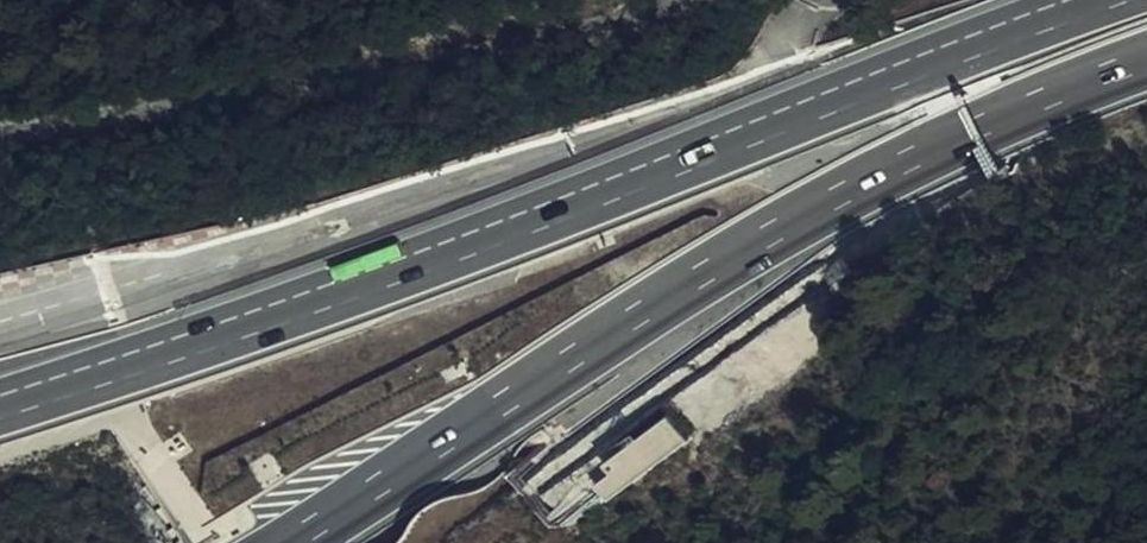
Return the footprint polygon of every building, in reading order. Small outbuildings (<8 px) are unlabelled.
[(691,439),(671,411),(605,459),(613,470),(597,482),(609,498),(691,439)]
